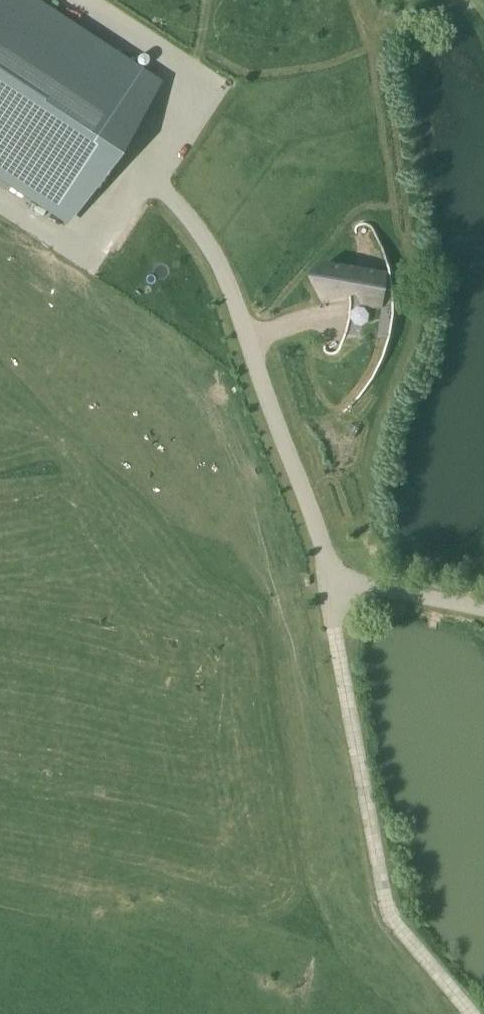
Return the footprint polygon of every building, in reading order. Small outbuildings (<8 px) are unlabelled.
[(68,221),(93,182),(95,183),(132,126),(131,125),(156,87),(23,0),(0,0),(0,176),(68,221)] [(389,276),(329,265),(314,280),(323,296),(366,291),(372,297),(372,320),(349,320),(346,333),(389,333),(392,315),(392,293),(389,276)]
